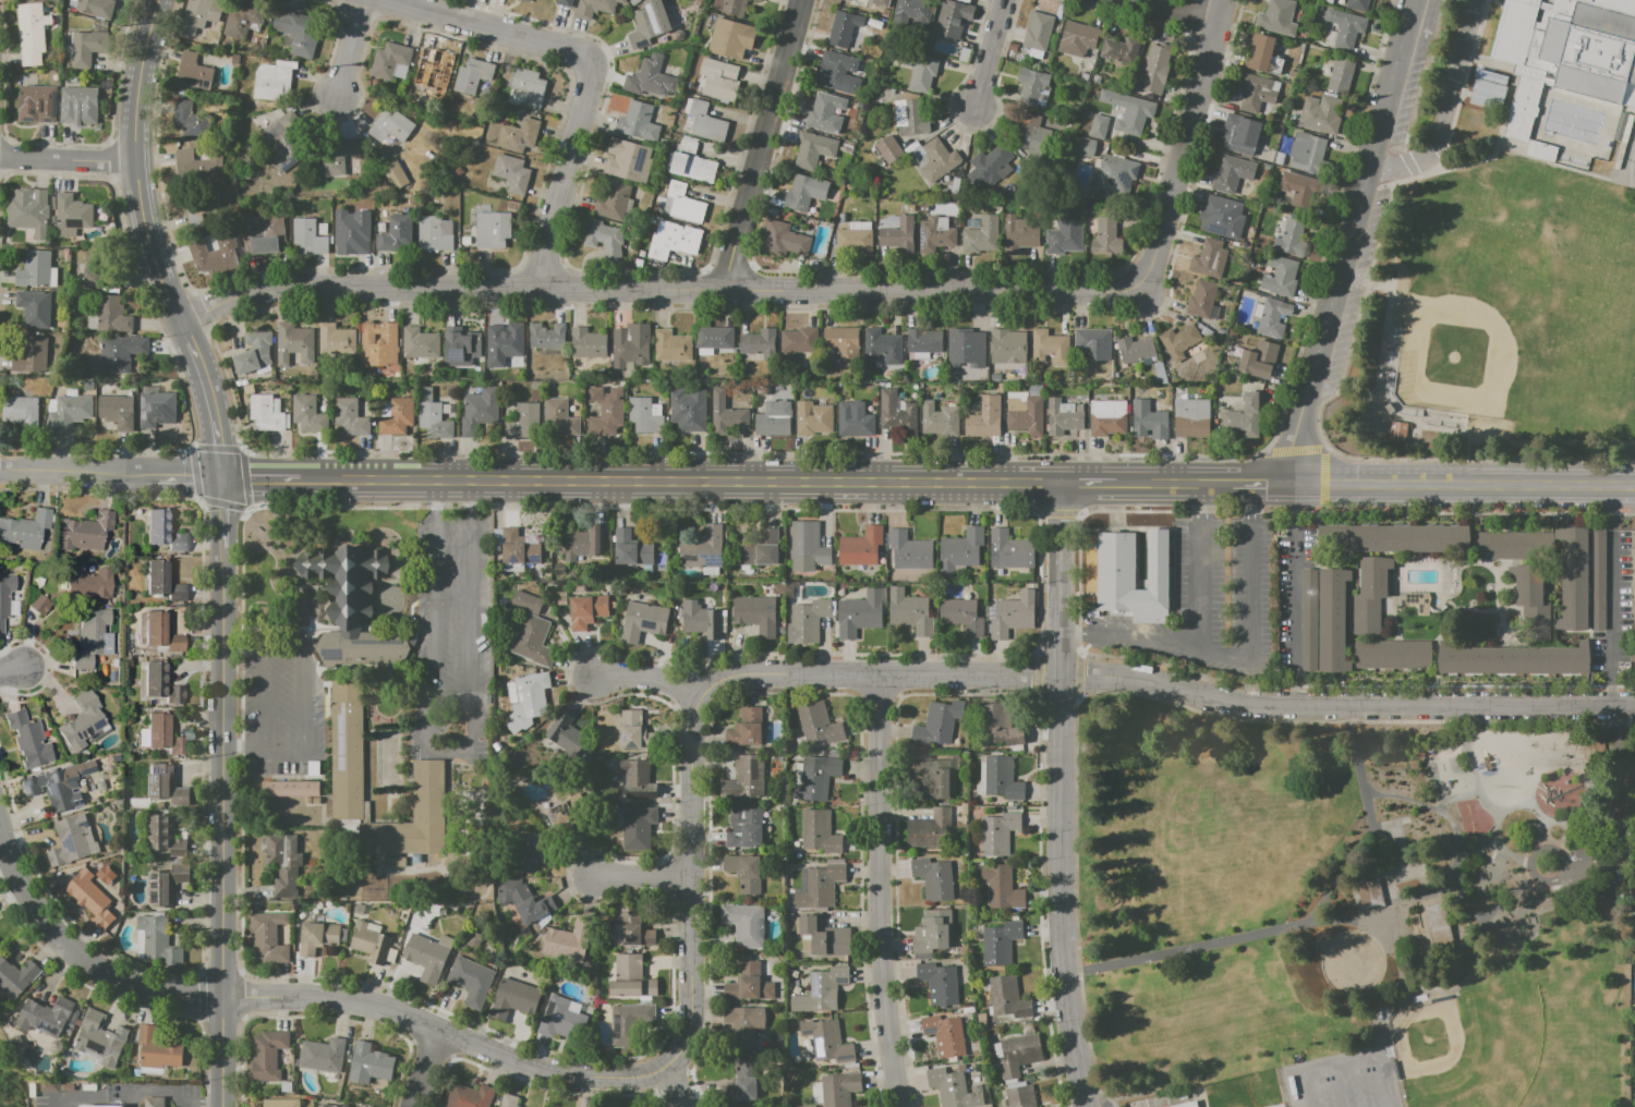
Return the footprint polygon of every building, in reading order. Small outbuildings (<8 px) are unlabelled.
[(77,2),(71,0),(112,0),(116,1),(110,20),(75,10),(77,2)] [(179,31),(188,0),(194,0),(224,0),(218,22),(210,19),(207,29),(196,26),(194,36),(179,31)] [(255,4),(256,0),(269,0),(262,26),(250,22),(246,33),(228,27),(235,0),(239,0),(255,4)] [(573,16),(578,0),(627,0),(626,5),(618,3),(614,15),(595,10),(592,22),(573,16)] [(651,44),(649,38),(673,31),(662,0),(643,0),(645,8),(632,11),(638,26),(633,27),(634,32),(628,34),(633,50),(651,44)] [(712,9),(714,0),(747,0),(742,16),(712,9)] [(892,22),(897,0),(929,0),(934,1),(927,34),(912,29),(915,19),(907,16),(905,25),(892,22)] [(934,33),(943,0),(952,0),(974,7),(971,22),(965,20),(959,39),(934,33)] [(1279,34),(1288,0),(1269,0),(1264,13),(1257,11),(1252,26),(1279,34)] [(1346,8),(1348,0),(1370,0),(1366,12),(1365,12),(1346,8)] [(1488,57),(1503,0),(1539,0),(1531,27),(1521,65),(1512,63),(1488,57)] [(1545,32),(1553,0),(1634,0),(1634,107),(1552,85),(1555,74),(1543,71),(1540,82),(1518,76),(1510,74),(1512,63),(1521,65),(1531,27),(1545,32)] [(1306,8),(1307,1),(1315,3),(1313,10),(1306,8)] [(17,4),(43,3),(44,15),(52,15),(53,24),(45,25),(46,52),(41,52),(41,65),(22,66),(21,51),(20,51),(17,4)] [(1327,8),(1369,20),(1365,34),(1357,32),(1352,50),(1333,46),(1340,25),(1323,20),(1327,8)] [(836,10),(868,17),(865,27),(861,26),(855,50),(827,44),(836,10)] [(277,12),(287,15),(289,11),(307,15),(304,27),(322,32),(314,61),(290,54),(292,47),(282,44),(284,34),(271,29),(276,12),(277,12)] [(1030,11),(1055,17),(1046,52),(1022,46),(1027,28),(1025,28),(1030,11)] [(717,16),(758,28),(751,50),(744,48),(740,61),(707,52),(717,16)] [(1066,20),(1101,29),(1095,49),(1087,47),(1085,58),(1057,51),(1066,20)] [(64,32),(73,33),(73,32),(92,32),(92,31),(108,32),(108,52),(92,51),(92,69),(71,69),(71,57),(63,57),(64,32)] [(1243,66),(1248,68),(1257,34),(1252,32),(1243,66)] [(1258,35),(1276,39),(1272,56),(1284,59),(1280,76),(1244,68),(1248,51),(1254,52),(1258,35)] [(1104,37),(1125,42),(1127,36),(1141,40),(1134,65),(1109,58),(1105,69),(1097,66),(1104,37)] [(377,48),(384,50),(386,41),(412,49),(408,66),(397,63),(391,82),(370,75),(377,48)] [(1151,44),(1161,46),(1162,42),(1173,46),(1167,66),(1170,66),(1162,93),(1139,86),(1151,44)] [(422,48),(449,56),(447,64),(453,66),(446,93),(435,90),(435,92),(423,88),(429,69),(416,65),(422,48)] [(183,49),(198,52),(196,64),(215,69),(209,92),(177,84),(183,49)] [(824,49),(858,58),(855,69),(846,66),(845,74),(860,78),(856,95),(814,84),(812,84),(818,62),(821,63),(824,49)] [(621,89),(626,73),(635,76),(637,72),(640,72),(640,69),(643,58),(643,57),(649,59),(647,61),(650,61),(651,60),(653,51),(664,54),(658,73),(676,77),(678,78),(674,94),(668,92),(667,97),(643,90),(642,95),(621,89)] [(916,53),(938,58),(935,77),(932,76),(928,94),(908,89),(916,53)] [(1335,54),(1357,60),(1348,95),(1327,89),(1335,54)] [(704,57),(739,66),(735,78),(739,82),(734,101),(702,93),(706,76),(699,74),(704,57)] [(460,65),(468,68),(470,58),(496,65),(492,83),(479,80),(474,95),(453,89),(460,65)] [(253,98),(255,73),(258,68),(263,63),(291,66),(290,96),(280,96),(279,100),(276,100),(253,98)] [(516,65),(541,73),(538,78),(547,81),(544,93),(549,95),(545,111),(523,105),(526,92),(509,87),(516,65)] [(1021,66),(1028,69),(1028,70),(1044,73),(1044,72),(1051,74),(1047,87),(1044,87),(1039,108),(1017,104),(1022,83),(1017,82),(1021,66)] [(1080,78),(1082,72),(1089,73),(1087,81),(1080,78)] [(1243,72),(1273,81),(1271,89),(1280,92),(1276,104),(1263,100),(1260,113),(1239,108),(1245,88),(1238,86),(1243,72)] [(1094,74),(1101,76),(1099,84),(1092,82),(1094,74)] [(1502,134),(1518,76),(1540,82),(1524,141),(1502,134)] [(58,87),(58,106),(38,105),(38,121),(19,121),(19,109),(17,109),(17,96),(20,96),(20,86),(58,87)] [(98,88),(97,124),(61,123),(61,87),(98,88)] [(816,92),(848,99),(845,109),(835,107),(833,114),(843,117),(838,135),(806,126),(810,108),(812,109),(816,92)] [(1306,95),(1318,98),(1317,106),(1319,106),(1322,94),(1342,99),(1337,115),(1342,117),(1336,135),(1298,125),(1306,95)] [(1125,95),(1156,104),(1152,118),(1144,115),(1139,136),(1115,130),(1117,122),(1125,124),(1129,109),(1122,107),(1125,95)] [(688,98),(692,99),(692,98),(710,102),(706,114),(729,121),(724,143),(683,132),(689,113),(685,112),(688,98)] [(895,99),(920,98),(921,120),(929,119),(930,133),(897,134),(895,99)] [(631,99),(654,105),(649,122),(662,125),(656,144),(643,139),(643,138),(625,133),(623,134),(615,132),(619,115),(626,118),(631,99)] [(174,100),(192,100),(191,113),(210,114),(210,136),(183,136),(183,129),(173,129),(174,100)] [(261,122),(280,108),(284,114),(280,118),(287,126),(268,141),(258,126),(262,124),(261,122)] [(391,114),(382,108),(366,132),(381,142),(387,132),(402,142),(415,124),(394,109),(391,114)] [(399,108),(410,112),(421,117),(435,123),(462,133),(453,156),(397,132),(399,126),(392,123),(399,108)] [(1024,111),(1043,115),(1040,126),(1052,130),(1047,147),(1016,138),(1024,111)] [(1231,112),(1263,121),(1254,157),(1221,148),(1231,112)] [(1094,113),(1109,118),(1103,137),(1089,133),(1094,113)] [(502,123),(520,127),(523,115),(538,120),(531,147),(524,145),(522,153),(496,145),(502,123)] [(365,142),(388,126),(396,139),(400,137),(419,168),(390,184),(365,142)] [(279,154),(270,142),(287,129),(306,155),(280,174),(269,160),(279,154)] [(800,130),(839,139),(834,161),(820,158),(815,172),(794,167),(799,145),(797,145),(800,130)] [(1297,130),(1311,134),(1311,135),(1328,139),(1322,161),(1323,161),(1320,173),(1305,170),(1289,167),(1292,158),(1288,157),(1293,139),(1295,141),(1297,130)] [(874,145),(889,134),(903,151),(887,162),(874,145)] [(613,136),(653,148),(650,158),(653,159),(646,184),(603,172),(607,157),(614,158),(615,156),(607,154),(608,149),(607,148),(609,141),(611,141),(613,136)] [(922,146),(936,136),(948,153),(954,148),(962,161),(931,183),(920,168),(932,160),(922,146)] [(1079,136),(1097,141),(1092,158),(1075,154),(1079,136)] [(339,137),(355,137),(356,155),(344,155),(346,175),(322,177),(322,154),(339,153),(339,137)] [(669,172),(713,184),(718,162),(698,157),(698,156),(695,156),(699,143),(681,138),(678,153),(675,151),(669,172)] [(980,150),(969,160),(992,185),(1000,178),(994,172),(1014,155),(1001,141),(985,156),(980,150)] [(1528,155),(1533,141),(1560,149),(1555,163),(1528,155)] [(174,149),(192,148),(193,160),(221,157),(223,178),(177,181),(174,149)] [(1274,163),(1277,151),(1286,154),(1283,166),(1274,163)] [(498,153),(524,160),(522,167),(532,170),(525,196),(508,192),(510,180),(492,174),(498,153)] [(1104,153),(1140,163),(1133,188),(1112,183),(1111,190),(1094,184),(1104,153)] [(1223,155),(1258,163),(1252,181),(1238,177),(1234,195),(1211,188),(1215,171),(1219,171),(1223,155)] [(457,179),(452,174),(461,167),(465,171),(457,179)] [(1283,170),(1324,182),(1315,217),(1288,209),(1293,194),(1277,190),(1283,170)] [(784,207),(788,190),(790,191),(795,173),(814,179),(814,178),(831,182),(825,202),(811,198),(807,212),(784,207)] [(671,179),(687,183),(683,196),(687,196),(686,197),(706,203),(701,223),(668,215),(669,208),(664,207),(667,196),(666,196),(671,179)] [(610,180),(633,186),(623,221),(593,212),(597,197),(605,199),(610,180)] [(49,193),(47,236),(34,236),(35,228),(10,227),(11,203),(22,203),(23,200),(32,200),(32,192),(49,193)] [(57,192),(74,193),(73,200),(83,200),(83,204),(93,204),(92,229),(76,228),(75,236),(56,235),(57,192)] [(1207,192),(1248,205),(1238,240),(1199,229),(1201,221),(1198,220),(1201,207),(1202,207),(1207,192)] [(476,212),(511,212),(511,238),(505,238),(505,248),(476,248),(476,212)] [(390,234),(390,214),(413,215),(412,242),(402,242),(402,251),(376,251),(377,233),(390,234)] [(1005,214),(1016,214),(1016,222),(1031,222),(1031,230),(1040,230),(1040,247),(1018,246),(1018,254),(1004,254),(1005,214)] [(284,215),(286,241),(279,241),(280,252),(252,254),(250,230),(251,230),(250,217),(284,215)] [(877,229),(898,229),(898,215),(913,215),(913,256),(899,255),(899,247),(877,247),(877,229)] [(962,230),(981,230),(981,215),(997,215),(997,251),(980,251),(980,254),(962,254),(962,230)] [(419,216),(441,216),(441,220),(452,220),(452,235),(452,250),(419,250),(419,216)] [(1287,216),(1306,221),(1300,245),(1303,245),(1299,255),(1271,248),(1274,236),(1282,239),(1287,216)] [(1097,217),(1116,217),(1116,239),(1123,239),(1123,254),(1091,254),(1091,241),(1097,241),(1097,217)] [(293,218),(316,218),(316,236),(332,236),(332,244),(328,244),(328,254),(300,254),(300,243),(293,243),(293,218)] [(335,218),(371,219),(371,232),(363,232),(363,238),(370,238),(370,253),(335,253),(335,218)] [(591,218),(603,221),(603,224),(611,227),(621,227),(623,243),(620,244),(622,261),(605,263),(604,243),(598,242),(596,248),(584,244),(591,218)] [(768,218),(792,226),(790,231),(811,238),(806,256),(787,251),(785,258),(759,251),(768,218)] [(659,219),(679,224),(678,228),(683,230),(685,226),(704,230),(698,255),(679,251),(679,252),(669,250),(666,261),(650,257),(654,242),(652,242),(654,232),(656,232),(659,219)] [(1045,229),(1058,229),(1058,220),(1081,219),(1081,251),(1065,252),(1065,253),(1046,254),(1045,229)] [(920,221),(936,220),(936,230),(956,230),(956,246),(935,246),(935,253),(920,253),(920,221)] [(186,246),(203,241),(207,253),(220,248),(214,230),(229,224),(242,266),(206,277),(205,271),(195,273),(186,246)] [(836,229),(872,229),(872,254),(836,254),(836,229)] [(1204,236),(1227,242),(1220,278),(1188,271),(1191,255),(1199,257),(1204,236)] [(57,285),(15,284),(16,268),(24,269),(25,259),(27,259),(27,250),(52,251),(51,268),(58,268),(57,285)] [(1269,254),(1298,261),(1294,279),(1296,280),(1292,297),(1269,292),(1269,291),(1259,288),(1263,272),(1273,275),(1275,267),(1265,265),(1269,254)] [(76,260),(84,261),(84,281),(75,281),(76,260)] [(85,287),(86,269),(119,270),(119,288),(85,287)] [(1198,278),(1218,283),(1210,318),(1186,312),(1189,294),(1194,295),(1198,278)] [(51,292),(50,329),(25,328),(25,317),(23,317),(23,307),(15,306),(15,291),(51,292)] [(133,331),(87,329),(88,311),(97,312),(98,294),(120,295),(120,304),(123,304),(123,315),(134,315),(133,331)] [(1267,297),(1293,305),(1289,316),(1281,313),(1279,324),(1285,325),(1281,339),(1256,331),(1267,297)] [(279,321),(294,321),(294,328),(314,328),(314,362),(301,362),(301,353),(289,353),(289,367),(279,367),(279,321)] [(319,323),(336,323),(336,329),(356,329),(356,354),(319,354),(319,323)] [(363,323),(374,323),(374,324),(380,324),(380,323),(398,323),(398,346),(399,346),(399,351),(398,351),(398,364),(388,364),(388,366),(362,366),(362,333),(363,333),(363,323)] [(530,323),(543,323),(543,327),(546,327),(546,329),(554,329),(554,323),(566,323),(566,349),(530,349),(530,323)] [(1158,336),(1171,328),(1175,333),(1194,323),(1202,339),(1182,351),(1186,357),(1174,364),(1158,336)] [(651,324),(650,365),(635,364),(635,362),(626,362),(626,368),(613,368),(614,328),(627,328),(627,324),(651,324)] [(487,325),(504,325),(504,331),(523,332),(522,356),(512,356),(505,355),(504,366),(504,368),(487,367),(487,325)] [(403,326),(420,326),(420,333),(440,332),(440,357),(403,357),(403,326)] [(573,327),(589,327),(589,332),(608,332),(607,357),(572,357),(573,327)] [(698,327),(734,327),(734,348),(698,348),(698,327)] [(800,327),(818,327),(816,348),(807,348),(807,352),(782,351),(782,330),(800,330),(800,327)] [(823,327),(859,327),(859,366),(833,365),(833,349),(823,349),(823,327)] [(865,327),(881,327),(881,334),(901,334),(901,365),(884,365),(884,353),(876,353),(876,362),(865,362),(865,327)] [(761,328),(776,328),(776,337),(775,337),(775,351),(776,351),(776,358),(763,358),(763,352),(740,352),(740,334),(761,334),(761,328)] [(907,328),(925,328),(925,331),(943,331),(943,352),(907,352),(907,328)] [(948,328),(984,328),(984,350),(948,350),(948,328)] [(1075,328),(1111,329),(1111,360),(1085,360),(1085,349),(1075,349),(1075,328)] [(655,329),(671,329),(671,336),(692,336),(692,361),(654,361),(655,329)] [(990,329),(1008,329),(1008,331),(1026,331),(1026,339),(1027,340),(1027,363),(990,363),(991,341),(992,341),(992,333),(990,333),(990,329)] [(1033,329),(1047,329),(1047,336),(1064,336),(1064,349),(1068,349),(1067,366),(1052,366),(1053,354),(1045,354),(1045,363),(1033,362),(1033,329)] [(244,331),(272,332),(272,344),(268,344),(269,354),(272,364),(269,365),(256,369),(239,376),(232,356),(254,348),(253,342),(245,341),(244,331)] [(446,332),(462,331),(462,333),(469,333),(469,331),(484,331),(484,356),(472,356),(472,366),(446,366),(446,332)] [(1117,339),(1131,336),(1133,342),(1152,337),(1156,355),(1124,364),(1117,339)] [(48,338),(47,372),(12,369),(12,355),(21,355),(22,337),(48,338)] [(100,373),(101,337),(149,339),(149,353),(132,352),(131,374),(100,373)] [(1244,349),(1256,352),(1259,339),(1280,345),(1270,379),(1237,370),(1244,349)] [(82,357),(83,348),(94,349),(93,360),(82,357)] [(505,355),(512,356),(512,366),(504,366),(505,355)] [(256,369),(269,365),(271,370),(258,375),(256,369)] [(419,386),(433,387),(433,402),(441,402),(441,404),(441,414),(441,421),(453,421),(452,439),(426,438),(426,428),(417,428),(419,386)] [(481,386),(496,386),(496,423),(479,423),(477,435),(471,435),(471,438),(462,438),(462,416),(464,416),(464,393),(469,393),(481,394),(481,389),(481,386)] [(141,392),(143,392),(143,387),(158,387),(158,392),(178,392),(177,421),(173,421),(173,424),(157,424),(157,429),(141,429),(141,392)] [(589,387),(604,387),(604,393),(610,393),(610,387),(623,387),(623,426),(616,426),(616,435),(588,436),(588,417),(601,417),(601,401),(589,401),(589,387)] [(713,388),(726,388),(725,409),(750,409),(750,428),(727,427),(727,435),(712,435),(713,388)] [(881,388),(897,388),(897,410),(905,410),(905,403),(917,403),(917,436),(905,436),(905,425),(893,425),(893,428),(881,428),(881,388)] [(670,389),(685,389),(685,394),(690,394),(690,389),(706,389),(706,431),(678,430),(678,423),(670,423),(670,389)] [(1222,411),(1222,429),(1244,429),(1244,437),(1259,437),(1259,405),(1262,405),(1263,391),(1244,391),(1244,411),(1222,411)] [(251,394),(272,394),(272,399),(280,399),(280,413),(291,413),(290,428),(284,428),(284,430),(256,430),(257,417),(251,417),(251,394)] [(293,394),(316,394),(316,414),(324,414),(324,431),(300,431),(300,424),(293,424),(293,394)] [(978,394),(1000,394),(1000,437),(965,437),(965,415),(981,415),(981,404),(978,404),(978,394)] [(93,396),(93,418),(73,418),(72,433),(45,433),(49,411),(57,411),(57,399),(57,396),(93,396)] [(1043,396),(1042,437),(1028,437),(1028,429),(1007,429),(1007,396),(1043,396)] [(38,398),(38,431),(22,431),(22,424),(12,424),(12,422),(2,422),(2,397),(38,398)] [(99,397),(134,397),(133,431),(118,431),(118,417),(99,417),(99,397)] [(390,397),(414,398),(414,426),(407,426),(407,435),(378,435),(378,416),(383,416),(390,416),(390,405),(390,400),(390,397)] [(629,397),(652,398),(651,415),(662,415),(662,433),(635,433),(635,423),(629,423),(629,397)] [(1061,397),(1061,403),(1075,403),(1075,404),(1083,404),(1083,430),(1064,430),(1064,436),(1049,436),(1049,397),(1061,397)] [(335,398),(358,398),(358,417),(371,417),(371,436),(342,436),(342,426),(335,426),(335,398)] [(544,399),(567,398),(567,417),(580,417),(580,435),(545,435),(544,399)] [(57,399),(57,411),(49,411),(47,411),(50,399),(57,399)] [(1150,399),(1150,412),(1167,412),(1167,439),(1152,439),(1152,428),(1147,428),(1147,436),(1134,436),(1134,412),(1133,413),(1133,399),(1150,399)] [(1175,399),(1210,399),(1210,437),(1175,437),(1175,399)] [(755,414),(765,414),(765,403),(767,403),(767,401),(770,401),(771,400),(774,400),(775,401),(778,401),(779,400),(787,400),(788,401),(791,401),(791,410),(792,410),(792,416),(791,416),(790,435),(755,435),(755,414)] [(797,400),(813,400),(813,405),(834,405),(834,434),(797,434),(797,400)] [(838,401),(855,401),(855,400),(860,400),(860,401),(865,401),(865,414),(875,414),(875,436),(838,436),(838,401)] [(923,400),(933,400),(933,412),(959,412),(959,437),(922,437),(923,400)] [(1091,400),(1126,400),(1126,434),(1109,434),(1109,438),(1090,438),(1091,400)] [(517,402),(540,402),(540,437),(505,436),(505,421),(517,421),(517,402)] [(441,414),(441,404),(450,404),(450,414),(441,414)] [(9,548),(0,547),(0,519),(19,521),(19,519),(34,521),(35,508),(52,510),(48,554),(31,551),(31,546),(10,544),(9,548)] [(60,519),(66,519),(66,520),(77,521),(77,520),(96,522),(97,510),(114,511),(113,531),(104,530),(101,550),(71,547),(71,550),(58,548),(60,519)] [(147,510),(170,510),(171,533),(187,533),(187,552),(169,552),(169,545),(147,545),(147,510)] [(129,521),(130,543),(144,543),(143,521),(129,521)] [(791,521),(820,521),(820,547),(833,547),(833,564),(816,564),(816,571),(791,571),(791,521)] [(566,532),(590,532),(590,524),(604,524),(603,549),(594,549),(593,556),(566,556),(566,532)] [(705,524),(723,524),(723,539),(722,539),(722,547),(723,547),(722,567),(679,567),(680,539),(701,540),(705,540),(705,524)] [(864,524),(883,525),(883,544),(877,544),(876,565),(838,564),(839,537),(864,537),(864,524)] [(504,526),(519,526),(519,539),(542,540),(542,562),(502,562),(502,546),(493,546),(494,528),(504,528),(504,526)] [(940,538),(966,538),(966,526),(983,526),(983,546),(979,546),(979,565),(955,565),(955,577),(941,577),(941,560),(940,560),(940,538)] [(1341,526),(1469,526),(1469,550),(1341,550),(1341,526)] [(615,527),(631,527),(631,539),(638,539),(638,544),(654,543),(654,563),(616,564),(615,527)] [(991,527),(1008,527),(1008,539),(1025,539),(1025,567),(991,567),(991,527)] [(1554,527),(1588,527),(1587,630),(1554,629),(1554,619),(1563,619),(1563,539),(1554,539),(1554,527)] [(762,528),(778,528),(778,564),(740,563),(740,544),(762,544),(762,528)] [(889,528),(907,528),(907,540),(932,540),(932,569),(894,569),(894,548),(889,548),(889,528)] [(1098,611),(1098,532),(1136,532),(1136,589),(1148,589),(1148,528),(1168,528),(1168,610),(1098,611)] [(1604,630),(1605,529),(1590,529),(1588,629),(1604,630)] [(1476,532),(1522,532),(1522,559),(1476,559),(1476,532)] [(291,563),(302,554),(328,554),(342,543),(368,552),(388,555),(388,577),(371,577),(371,622),(358,633),(405,633),(401,667),(323,667),(323,633),(339,632),(322,611),(339,611),(323,587),(336,577),(300,577),(291,563)] [(1359,558),(1374,557),(1394,557),(1394,570),(1386,570),(1386,597),(1380,597),(1380,634),(1354,635),(1353,594),(1360,594),(1359,558)] [(146,560),(172,560),(172,584),(189,584),(189,601),(169,601),(169,595),(146,595),(146,560)] [(1509,567),(1543,567),(1542,601),(1550,601),(1549,636),(1516,636),(1517,577),(1509,576),(1509,567)] [(111,598),(68,597),(68,573),(96,573),(96,568),(111,568),(111,598)] [(1319,569),(1352,569),(1352,581),(1344,581),(1344,660),(1351,660),(1351,671),(1320,671),(1319,569)] [(3,634),(0,634),(0,574),(15,574),(15,592),(9,592),(9,618),(3,618),(3,634)] [(905,586),(905,596),(929,596),(929,616),(933,616),(933,636),(916,636),(916,624),(889,624),(889,585),(905,586)] [(513,587),(544,600),(537,617),(552,622),(543,645),(557,652),(550,668),(507,650),(523,610),(507,604),(513,587)] [(838,599),(867,599),(867,588),(881,588),(881,628),(856,628),(856,640),(838,640),(838,599)] [(990,640),(991,621),(995,621),(995,600),(1020,600),(1020,588),(1034,588),(1034,629),(1009,629),(1009,640),(990,640)] [(26,612),(49,615),(52,598),(29,594),(26,612)] [(570,596),(609,595),(609,616),(609,617),(593,617),(594,623),(586,623),(588,631),(571,632),(570,596)] [(734,597),(775,596),(775,640),(759,640),(759,624),(735,624),(734,597)] [(940,598),(977,599),(977,617),(983,617),(983,637),(967,636),(967,623),(940,623),(940,598)] [(682,599),(698,599),(698,605),(702,605),(702,609),(706,609),(722,609),(722,640),(706,640),(706,632),(683,632),(683,610),(682,610),(682,599)] [(791,604),(812,604),(812,599),(831,599),(831,617),(820,617),(820,643),(788,643),(788,623),(792,623),(791,604)] [(620,642),(629,600),(670,609),(665,635),(640,630),(638,645),(620,642)] [(72,668),(72,652),(81,652),(81,643),(78,643),(78,629),(81,629),(81,609),(109,609),(109,624),(104,624),(104,633),(111,633),(111,654),(94,653),(93,668),(72,668)] [(185,653),(155,653),(155,646),(137,646),(137,612),(168,612),(168,624),(171,624),(171,635),(185,635),(185,653)] [(1439,640),(1449,640),(1449,646),(1577,647),(1577,638),(1587,638),(1587,674),(1438,672),(1439,640)] [(1353,641),(1430,640),(1431,668),(1353,669),(1353,641)] [(144,661),(168,661),(168,685),(184,685),(184,704),(169,704),(169,696),(144,696),(144,661)] [(513,678),(547,671),(549,688),(543,689),(547,716),(521,720),(517,691),(514,679),(513,678)] [(332,679),(363,679),(363,819),(332,819),(332,679)] [(517,691),(508,693),(506,680),(514,679),(517,691)] [(56,730),(81,713),(72,700),(88,689),(101,707),(98,708),(110,728),(89,741),(87,738),(84,740),(87,745),(74,754),(65,741),(63,742),(56,730)] [(483,694),(493,695),(491,706),(482,705),(483,694)] [(913,726),(924,727),(929,701),(950,705),(952,698),(966,701),(962,719),(956,718),(950,744),(930,741),(930,746),(910,743),(913,726)] [(824,700),(831,725),(841,721),(846,739),(816,747),(815,740),(807,742),(797,707),(824,700)] [(980,705),(1007,702),(1010,727),(1024,726),(1026,743),(1006,745),(1005,741),(985,744),(980,705)] [(735,729),(735,722),(741,722),(741,706),(762,706),(762,744),(726,744),(726,730),(735,729)] [(4,714),(24,707),(29,722),(39,720),(46,740),(43,741),(44,744),(49,743),(55,761),(26,770),(23,758),(24,758),(21,751),(19,751),(14,738),(17,737),(14,729),(10,730),(4,714)] [(558,708),(572,718),(569,722),(585,733),(567,759),(541,742),(545,735),(541,732),(558,708)] [(621,709),(642,709),(642,726),(646,726),(646,732),(657,732),(657,747),(621,747),(621,709)] [(146,714),(171,714),(172,737),(187,737),(187,755),(169,755),(169,747),(140,747),(140,729),(147,729),(146,714)] [(722,780),(735,780),(737,780),(737,770),(735,770),(735,757),(737,757),(737,754),(763,755),(763,798),(722,798),(722,780)] [(910,755),(933,755),(933,768),(948,768),(948,798),(922,798),(922,776),(910,775),(910,755)] [(802,756),(843,758),(841,776),(829,775),(827,801),(791,799),(791,783),(801,784),(802,756)] [(985,756),(1013,756),(1013,782),(1025,782),(1025,800),(1005,800),(1005,795),(985,795),(985,756)] [(97,759),(104,758),(107,768),(99,770),(97,759)] [(413,759),(445,759),(444,851),(358,850),(358,823),(412,823),(413,759)] [(628,759),(628,761),(650,761),(649,783),(657,783),(656,799),(654,799),(626,799),(626,771),(619,771),(619,759),(628,759)] [(94,761),(97,771),(76,778),(80,787),(72,789),(74,793),(81,791),(85,804),(55,814),(49,796),(50,796),(50,794),(47,795),(46,791),(26,798),(21,781),(82,762),(82,764),(94,761)] [(320,761),(320,775),(308,775),(307,761),(320,761)] [(148,799),(149,764),(173,764),(173,778),(175,778),(175,788),(190,788),(190,800),(148,799)] [(262,781),(319,781),(319,796),(262,796),(262,781)] [(544,810),(581,790),(592,812),(572,822),(579,834),(561,843),(544,810)] [(731,805),(744,805),(744,808),(762,808),(762,849),(726,848),(726,830),(732,830),(732,827),(730,827),(731,815),(731,805)] [(908,818),(933,819),(933,806),(949,806),(949,828),(935,828),(935,847),(907,847),(908,818)] [(623,807),(657,807),(657,823),(650,823),(650,851),(623,851),(623,807)] [(802,810),(829,810),(829,835),(843,835),(843,853),(824,853),(824,849),(803,849),(802,810)] [(100,852),(70,862),(71,863),(64,865),(64,863),(51,867),(46,851),(61,847),(59,839),(60,839),(56,822),(84,813),(88,828),(89,827),(95,842),(97,841),(100,852)] [(981,817),(1002,816),(1002,814),(1022,814),(1022,829),(1019,829),(1008,829),(1008,854),(981,854),(981,817)] [(147,816),(159,816),(159,815),(172,815),(171,839),(182,839),(182,826),(187,827),(186,856),(170,856),(170,850),(147,850),(147,816)] [(245,887),(244,832),(259,832),(259,848),(265,848),(265,835),(300,835),(301,898),(275,898),(275,879),(279,879),(279,866),(262,866),(262,887),(245,887)] [(529,834),(549,847),(531,874),(500,854),(510,839),(521,846),(529,834)] [(724,855),(760,855),(760,895),(740,895),(739,878),(736,878),(736,872),(724,872),(724,855)] [(910,859),(931,856),(931,862),(949,860),(954,899),(925,901),(923,877),(912,878),(910,859)] [(801,868),(826,868),(826,859),(845,859),(845,863),(846,863),(846,881),(834,881),(833,907),(795,907),(795,889),(801,889),(801,868)] [(148,907),(149,872),(171,872),(171,860),(191,860),(190,883),(172,883),(172,908),(148,907)] [(986,864),(1012,864),(1012,890),(1025,890),(1025,908),(1006,908),(1006,901),(988,901),(986,864)] [(85,866),(95,876),(90,880),(111,900),(105,907),(116,917),(102,932),(90,921),(95,916),(83,904),(82,907),(76,901),(78,900),(72,895),(71,896),(63,888),(85,866)] [(497,878),(522,877),(525,896),(543,888),(556,908),(525,926),(511,903),(498,910),(497,878)] [(1356,883),(1379,878),(1384,905),(1361,911),(1356,883)] [(1424,905),(1443,901),(1453,947),(1433,951),(1424,905)] [(356,902),(366,905),(363,914),(353,912),(356,902)] [(720,904),(738,904),(738,905),(763,905),(763,948),(736,948),(736,924),(720,924),(720,904)] [(621,907),(645,907),(645,929),(655,929),(655,946),(622,946),(622,944),(614,944),(614,924),(621,924),(621,907)] [(915,926),(928,926),(928,917),(934,916),(934,910),(952,910),(953,948),(933,948),(933,953),(912,953),(911,936),(915,936),(915,926)] [(305,914),(313,912),(314,919),(306,921),(305,914)] [(249,913),(288,913),(288,924),(277,924),(277,946),(288,946),(289,962),(263,963),(263,959),(253,959),(253,933),(249,933),(249,913)] [(137,915),(169,916),(168,948),(183,948),(182,965),(156,964),(156,959),(137,959),(137,915)] [(800,915),(825,915),(825,927),(849,927),(849,954),(812,954),(812,935),(800,935),(800,915)] [(576,916),(593,922),(580,961),(545,949),(549,934),(568,940),(576,916)] [(358,919),(367,922),(365,928),(392,937),(383,966),(368,962),(371,954),(349,947),(358,919)] [(982,927),(1003,926),(1003,922),(1022,921),(1024,939),(1012,939),(1012,964),(983,965),(982,927)] [(303,922),(340,925),(338,946),(322,945),(322,948),(316,948),(315,958),(300,957),(301,941),(302,941),(303,922)] [(410,933),(437,944),(450,948),(435,987),(417,981),(424,966),(401,958),(410,933)] [(450,948),(437,944),(441,934),(453,939),(450,948)] [(616,953),(642,952),(642,980),(658,980),(658,996),(610,996),(610,981),(616,981),(616,953)] [(13,1001),(0,990),(0,954),(12,965),(13,964),(20,970),(29,960),(41,970),(13,1001)] [(457,954),(497,971),(480,1012),(461,1005),(468,989),(446,980),(457,954)] [(724,999),(724,983),(736,983),(736,976),(740,976),(740,960),(760,960),(761,983),(775,983),(775,999),(724,999)] [(916,963),(934,962),(934,966),(956,965),(957,1005),(930,1006),(929,981),(917,982),(916,963)] [(809,972),(829,971),(829,966),(848,965),(848,984),(836,984),(837,1009),(812,1009),(812,1011),(791,1011),(791,996),(810,995),(809,972)] [(989,977),(1016,974),(1019,1000),(1029,999),(1031,1017),(1015,1019),(1014,1013),(993,1015),(989,977)] [(502,976),(542,989),(533,1015),(510,1008),(505,1022),(488,1017),(502,976)] [(553,994),(571,1001),(567,1014),(582,1021),(576,1039),(556,1032),(553,1038),(537,1033),(553,994)] [(14,1025),(28,998),(45,1007),(45,1006),(51,1009),(59,995),(75,1002),(56,1039),(29,1026),(26,1032),(14,1025)] [(1385,1023),(1374,1017),(1382,1003),(1393,1010),(1385,1023)] [(613,1005),(655,1005),(655,1025),(633,1024),(633,1047),(611,1047),(613,1005)] [(125,1041),(113,1069),(100,1063),(104,1058),(86,1050),(84,1054),(73,1048),(82,1027),(80,1026),(88,1007),(107,1014),(100,1029),(108,1032),(107,1034),(119,1039),(119,1038),(125,1041)] [(723,1007),(765,1007),(765,1029),(756,1029),(756,1049),(730,1049),(730,1025),(723,1025),(723,1007)] [(920,1018),(938,1014),(940,1020),(959,1017),(966,1055),(938,1060),(934,1034),(923,1036),(920,1018)] [(800,1022),(813,1020),(814,1022),(838,1019),(841,1045),(852,1043),(856,1060),(835,1063),(835,1058),(815,1061),(812,1034),(801,1035),(800,1022)] [(140,1024),(157,1025),(155,1042),(183,1044),(182,1067),(164,1065),(162,1074),(140,1072),(142,1046),(137,1046),(140,1024)] [(7,1030),(14,1026),(23,1044),(15,1048),(7,1030)] [(261,1032),(288,1032),(288,1048),(276,1048),(276,1069),(280,1069),(280,1081),(249,1081),(249,1061),(253,1061),(253,1036),(261,1036),(261,1032)] [(998,1041),(1037,1033),(1042,1060),(1018,1065),(1020,1076),(1003,1080),(998,1058),(1002,1057),(998,1041)] [(303,1041),(329,1045),(330,1037),(347,1039),(340,1073),(299,1067),(303,1041)] [(355,1039),(372,1043),(370,1051),(373,1053),(374,1050),(386,1053),(386,1055),(395,1057),(390,1080),(370,1075),(367,1086),(348,1082),(355,1039)] [(720,1083),(720,1100),(756,1100),(756,1076),(753,1076),(753,1061),(736,1061),(736,1071),(731,1071),(731,1083),(720,1083)] [(983,1105),(969,1106),(941,1106),(937,1087),(929,1088),(925,1069),(953,1065),(954,1072),(962,1070),(966,1094),(970,1093),(969,1086),(980,1085),(983,1105)] [(849,1091),(850,1106),(824,1106),(822,1081),(821,1075),(860,1072),(861,1090),(849,1091)] [(496,1090),(490,1106),(444,1106),(453,1081),(479,1091),(481,1084),(496,1090)] [(281,1092),(281,1082),(293,1082),(293,1092),(281,1092)] [(1033,1083),(1037,1106),(1008,1106),(1005,1090),(1033,1083)] [(517,1106),(523,1106),(499,1106),(504,1093),(519,1097),(517,1106)] [(164,1097),(164,1106),(144,1106),(144,1097),(164,1097)] [(299,1099),(262,1099),(262,1106),(299,1106),(299,1099)]
